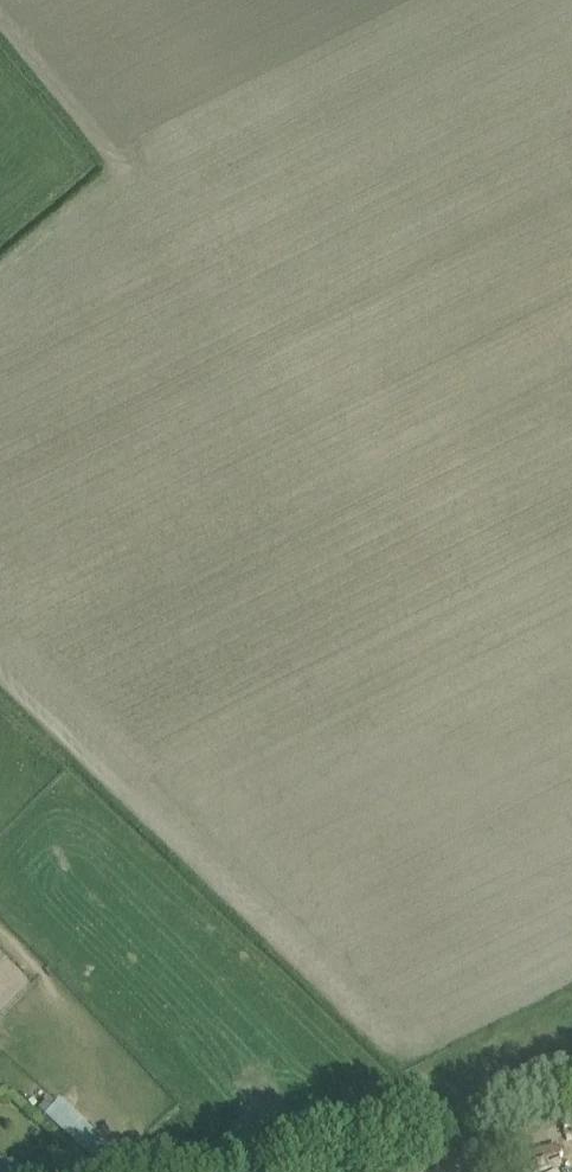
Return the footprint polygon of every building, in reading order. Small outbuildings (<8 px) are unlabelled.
[(64,1098),(48,1115),(82,1147),(98,1130),(64,1098)]
